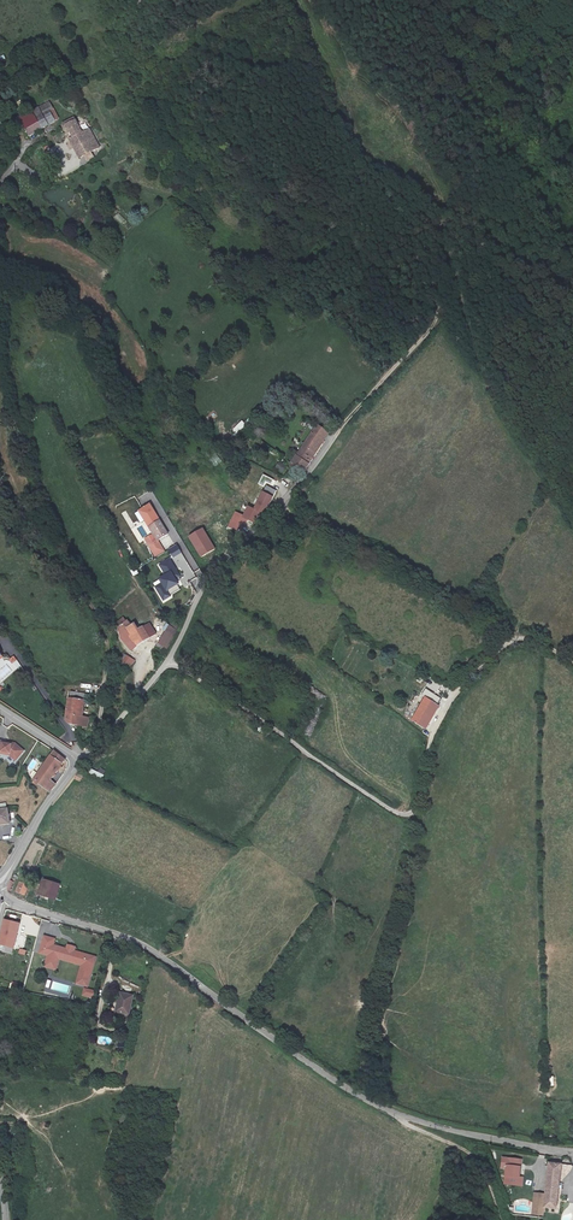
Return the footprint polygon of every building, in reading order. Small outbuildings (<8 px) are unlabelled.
[(32,110),(35,116),(41,127),(51,121),(56,118),(56,115),(49,101),(32,110)] [(35,116),(32,110),(16,119),(19,126),(23,124),(22,123),(35,116)] [(41,127),(35,116),(22,123),(23,124),(24,125),(28,134),(41,127)] [(82,117),(74,122),(80,134),(88,129),(82,117)] [(80,156),(94,149),(97,147),(88,129),(80,134),(74,122),(72,118),(62,122),(64,126),(67,125),(72,137),(69,139),(79,157),(80,156)] [(94,149),(80,156),(84,164),(97,155),(94,149)] [(232,430),(238,435),(247,426),(242,421),(232,430)] [(309,459),(325,435),(316,428),(290,467),(301,475),(304,470),(311,461),(309,459)] [(328,435),(325,435),(309,459),(311,461),(317,453),(328,435)] [(280,461),(275,468),(282,474),(288,467),(280,461)] [(252,526),(263,515),(266,507),(269,508),(273,500),(270,498),(273,493),(263,489),(252,512),(247,510),(241,521),(252,526)] [(139,511),(149,528),(160,521),(150,505),(139,511)] [(160,521),(149,528),(155,537),(157,541),(168,535),(160,521)] [(284,529),(274,524),(266,539),(276,544),(284,529)] [(203,530),(189,538),(201,558),(215,550),(203,530)] [(163,551),(157,541),(155,537),(146,543),(155,556),(163,551)] [(286,554),(291,544),(287,542),(282,551),(286,554)] [(180,576),(170,559),(160,565),(166,575),(160,579),(162,583),(156,587),(164,600),(170,596),(170,595),(167,591),(177,584),(178,584),(175,579),(179,576),(180,576)] [(139,574),(136,569),(130,572),(133,577),(139,574)] [(180,589),(177,584),(167,591),(170,595),(180,589)] [(149,637),(143,627),(137,629),(134,624),(131,629),(123,617),(117,622),(120,626),(118,628),(120,637),(132,650),(149,637)] [(149,623),(143,627),(149,637),(155,633),(149,623)] [(169,625),(158,641),(167,647),(174,636),(178,631),(169,625)] [(165,651),(167,647),(158,641),(156,646),(165,651)] [(134,660),(123,654),(118,663),(130,669),(134,660)] [(14,656),(9,659),(12,664),(17,660),(14,656)] [(450,694),(452,690),(441,684),(439,688),(450,694)] [(67,698),(84,701),(85,694),(68,691),(67,698)] [(422,704),(419,709),(433,717),(440,705),(426,697),(422,704)] [(67,698),(64,719),(67,723),(87,727),(89,718),(82,716),(84,701),(67,698)] [(426,728),(433,717),(419,709),(413,720),(426,728)] [(0,742),(0,753),(7,755),(8,753),(15,760),(21,752),(13,744),(9,744),(9,746),(1,744),(1,742),(0,742)] [(52,752),(30,780),(34,783),(49,795),(55,787),(49,782),(64,762),(61,759),(52,752)] [(7,756),(13,762),(15,760),(8,753),(7,755),(0,753),(0,755),(7,756)] [(102,779),(104,775),(91,769),(89,774),(102,779)] [(59,885),(42,880),(37,895),(55,900),(59,885)] [(29,888),(21,884),(17,892),(26,896),(29,888)] [(0,936),(0,945),(14,947),(19,924),(3,920),(0,936)] [(67,949),(53,945),(55,940),(45,936),(39,953),(48,956),(44,967),(55,970),(59,959),(56,959),(57,956),(84,965),(80,977),(78,977),(75,984),(87,988),(96,958),(74,952),(73,953),(66,951),(67,949)] [(56,959),(59,959),(81,966),(78,977),(80,977),(84,965),(57,956),(56,959)] [(10,988),(16,990),(18,983),(12,981),(10,988)] [(94,991),(84,989),(82,996),(93,998),(94,991)] [(133,996),(120,992),(116,1011),(121,1012),(120,1016),(128,1018),(133,996)] [(99,1043),(109,1045),(110,1038),(100,1036),(99,1043)] [(522,1187),(524,1162),(505,1160),(504,1170),(510,1171),(509,1186),(522,1187)] [(547,1208),(558,1209),(557,1219),(572,1219),(572,1167),(551,1165),(548,1194),(547,1208)] [(547,1208),(548,1194),(537,1192),(536,1207),(547,1208)]
